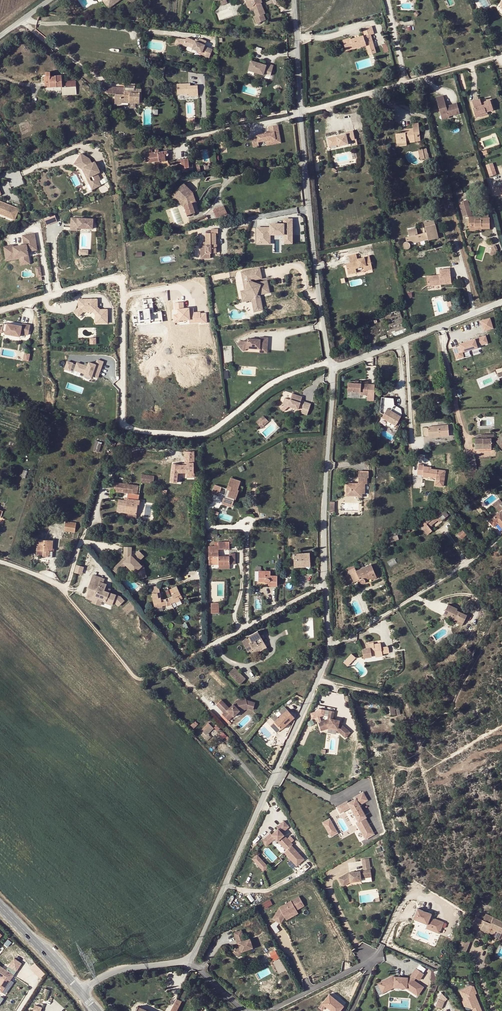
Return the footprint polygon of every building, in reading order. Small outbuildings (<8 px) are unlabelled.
[(108,9),(120,0),(101,0),(108,9)] [(248,8),(252,7),(253,10),(256,16),(253,17),(256,24),(265,20),(263,15),(265,14),(261,3),(262,3),(261,0),(245,0),(248,8)] [(371,36),(369,27),(362,29),(365,37),(371,36)] [(351,41),(350,41),(343,43),(346,53),(366,47),(373,46),(371,36),(365,37),(365,38),(364,39),(363,38),(351,41)] [(206,53),(205,55),(209,57),(212,50),(204,46),(206,42),(199,39),(199,40),(198,42),(195,41),(186,38),(185,39),(176,38),(176,39),(170,38),(170,44),(175,44),(175,45),(183,45),(187,47),(187,46),(192,48),(192,49),(201,52),(202,51),(206,53)] [(366,47),(369,57),(376,55),(374,45),(373,46),(366,47)] [(251,61),(248,71),(262,76),(263,73),(270,75),(273,66),(266,64),(265,66),(251,61)] [(62,87),(62,85),(61,76),(50,76),(50,72),(46,72),(46,76),(44,76),(45,88),(62,87)] [(176,83),(177,94),(189,93),(189,96),(198,95),(198,85),(190,85),(190,83),(176,83)] [(62,95),(76,95),(76,87),(62,88),(62,95)] [(115,94),(115,103),(119,104),(119,101),(129,101),(129,102),(130,102),(134,103),(141,103),(141,89),(136,89),(136,91),(125,91),(125,94),(115,94)] [(436,99),(441,117),(449,114),(449,117),(460,114),(457,104),(449,107),(449,108),(447,109),(447,108),(444,97),(436,99)] [(482,105),(481,103),(480,99),(472,102),(474,108),(472,108),(475,116),(482,113),(483,116),(487,114),(487,112),(493,110),(490,100),(485,102),(485,104),(482,105)] [(415,140),(415,142),(420,141),(418,123),(412,124),(413,128),(404,129),(404,130),(405,133),(402,133),(395,134),(396,144),(406,143),(406,141),(410,141),(415,140)] [(282,143),(278,125),(268,126),(269,132),(256,134),(257,137),(251,137),(253,148),(282,143)] [(328,140),(330,148),(338,146),(339,148),(348,145),(348,143),(355,141),(353,132),(346,134),(346,136),(328,140)] [(156,152),(144,154),(146,162),(159,161),(159,162),(166,161),(165,154),(164,154),(163,151),(158,152),(158,153),(156,153),(156,152)] [(94,186),(99,183),(98,181),(100,180),(97,173),(100,172),(95,162),(92,163),(90,159),(83,152),(79,156),(80,158),(78,160),(83,166),(89,177),(93,175),(95,180),(91,181),(94,186)] [(80,158),(79,156),(76,159),(74,161),(82,168),(92,189),(100,185),(99,183),(94,186),(89,177),(83,166),(78,160),(80,158)] [(188,159),(180,159),(181,163),(175,163),(176,173),(182,172),(182,174),(188,174),(188,171),(190,171),(188,159)] [(490,176),(497,174),(493,162),(486,164),(490,176)] [(172,195),(175,199),(177,197),(179,197),(182,200),(185,197),(189,200),(184,205),(187,215),(194,213),(191,203),(189,194),(193,193),(183,183),(172,195)] [(494,190),(496,197),(501,195),(501,199),(501,189),(499,190),(499,188),(494,190)] [(177,197),(175,199),(183,207),(184,205),(189,200),(185,197),(182,200),(179,197),(177,197)] [(469,218),(469,223),(471,223),(471,228),(478,228),(478,226),(481,226),(481,228),(490,227),(489,218),(488,218),(488,213),(480,214),(480,216),(472,217),(468,200),(458,203),(463,218),(469,218)] [(14,219),(19,208),(0,201),(0,213),(14,219)] [(211,207),(210,209),(213,217),(225,215),(221,206),(211,207)] [(93,219),(73,218),(73,225),(78,225),(78,228),(93,229),(93,219)] [(268,227),(256,227),(257,244),(270,244),(270,235),(284,235),(284,244),(293,244),(293,219),(283,219),(283,224),(268,224),(268,227)] [(434,221),(424,223),(426,232),(417,234),(416,228),(407,230),(409,236),(405,237),(406,241),(404,241),(404,242),(403,243),(403,244),(403,245),(403,248),(405,249),(406,249),(408,249),(409,248),(410,248),(410,247),(411,245),(411,244),(411,243),(428,239),(428,240),(438,238),(434,221)] [(471,223),(469,223),(469,231),(481,231),(481,229),(481,228),(481,226),(478,226),(478,228),(471,228),(471,223)] [(205,233),(206,242),(206,253),(215,253),(215,246),(214,246),(214,244),(215,244),(215,233),(218,233),(218,229),(211,229),(211,233),(205,233)] [(4,247),(6,259),(21,256),(22,260),(29,259),(27,251),(27,248),(36,246),(34,234),(22,236),(24,245),(13,247),(13,245),(4,247)] [(495,245),(490,247),(491,250),(489,254),(495,256),(497,249),(495,245)] [(356,255),(349,257),(351,266),(346,267),(348,276),(357,274),(356,269),(363,267),(364,272),(373,270),(370,257),(364,258),(364,259),(358,260),(356,255)] [(21,256),(6,259),(6,261),(19,259),(20,265),(30,264),(29,259),(22,260),(21,256)] [(260,268),(251,270),(253,279),(262,277),(260,268)] [(440,275),(427,276),(428,286),(451,283),(450,268),(439,270),(440,275)] [(251,270),(242,272),(244,281),(252,279),(253,283),(252,284),(252,285),(252,286),(249,285),(246,290),(242,291),(244,300),(253,299),(257,298),(256,294),(269,291),(267,281),(257,283),(256,284),(255,283),(254,283),(253,279),(251,270)] [(244,281),(246,290),(249,285),(252,286),(252,285),(252,284),(253,283),(252,279),(244,281)] [(162,322),(161,311),(155,312),(153,297),(143,299),(144,308),(132,310),(134,325),(162,322)] [(257,298),(253,299),(255,310),(263,309),(262,305),(263,305),(263,304),(263,303),(263,302),(262,301),(262,300),(261,300),(260,297),(257,298)] [(98,308),(98,300),(79,300),(79,308),(74,312),(79,317),(84,312),(93,312),(96,315),(96,324),(108,324),(108,310),(100,310),(99,311),(97,309),(98,308)] [(184,302),(174,303),(174,310),(177,310),(177,313),(173,314),(173,323),(179,322),(179,321),(189,320),(190,323),(201,322),(201,323),(207,323),(206,313),(200,314),(200,312),(189,313),(189,308),(184,308),(184,302)] [(402,318),(399,311),(385,316),(388,324),(402,318)] [(405,325),(402,318),(388,324),(390,331),(405,325)] [(490,318),(481,321),(483,330),(493,328),(490,318)] [(31,325),(23,324),(23,326),(8,323),(8,324),(4,324),(3,327),(0,327),(0,333),(1,333),(2,333),(3,331),(6,332),(6,334),(21,336),(21,333),(29,335),(31,325)] [(407,332),(405,325),(390,331),(387,332),(389,339),(407,332)] [(460,347),(453,349),(456,359),(464,357),(462,352),(478,348),(477,346),(488,343),(486,335),(459,344),(460,347)] [(243,340),(239,344),(245,350),(249,347),(261,348),(269,348),(270,336),(262,336),(262,338),(249,338),(249,341),(243,340)] [(100,379),(104,361),(97,359),(95,364),(89,361),(87,365),(77,362),(77,363),(67,360),(65,369),(71,371),(72,369),(85,374),(84,375),(92,378),(93,376),(100,379)] [(352,389),(346,389),(346,397),(359,397),(359,400),(366,400),(366,389),(356,389),(352,389)] [(302,397),(291,394),(289,400),(284,398),(282,404),(278,407),(282,412),(288,406),(297,409),(299,406),(300,402),(302,397)] [(304,402),(303,404),(302,407),(300,413),(306,415),(310,404),(304,402)] [(390,404),(386,402),(381,410),(383,411),(385,412),(383,417),(388,421),(396,425),(399,420),(401,417),(388,409),(390,404)] [(265,418),(262,416),(255,422),(258,425),(265,418)] [(265,418),(258,425),(261,428),(268,422),(265,418)] [(387,423),(397,429),(401,422),(399,420),(396,425),(388,421),(387,423)] [(428,428),(424,428),(424,436),(434,435),(434,437),(449,435),(448,426),(431,427),(431,425),(428,426),(428,428)] [(475,448),(478,448),(491,449),(491,439),(475,438),(475,448)] [(100,453),(103,444),(97,442),(94,451),(100,453)] [(194,478),(195,451),(185,450),(184,464),(170,463),(169,482),(181,483),(181,477),(194,478)] [(472,457),(464,459),(466,471),(474,469),(472,457)] [(418,463),(417,474),(423,475),(423,476),(435,478),(434,485),(444,486),(446,471),(431,469),(432,467),(424,466),(425,464),(418,463)] [(141,474),(140,483),(148,484),(149,481),(153,481),(154,476),(141,474)] [(240,482),(230,478),(224,495),(218,493),(217,496),(223,498),(220,504),(227,507),(229,501),(232,502),(240,482)] [(367,478),(358,478),(358,484),(346,484),(346,492),(349,493),(349,495),(358,495),(362,495),(365,495),(365,484),(367,484),(367,478)] [(129,485),(115,483),(113,491),(128,493),(129,485)] [(139,505),(140,501),(138,501),(139,494),(137,494),(132,493),(133,485),(129,485),(127,498),(127,501),(125,513),(136,515),(136,514),(137,505),(139,505)] [(221,487),(214,485),(211,493),(217,496),(218,493),(221,487)] [(123,500),(118,500),(116,512),(125,513),(127,501),(123,500)] [(442,510),(440,507),(420,523),(421,524),(420,525),(428,534),(432,531),(429,527),(441,518),(442,520),(448,515),(443,509),(442,510)] [(499,512),(489,521),(494,526),(498,523),(501,528),(501,510),(499,512)] [(65,522),(64,531),(74,532),(76,523),(65,522)] [(463,529),(457,534),(462,539),(467,534),(463,529)] [(395,532),(388,534),(391,542),(399,539),(397,535),(395,532)] [(47,549),(52,549),(53,541),(37,540),(36,551),(43,551),(42,555),(42,557),(49,557),(49,558),(50,558),(52,557),(52,552),(49,551),(47,551),(47,549)] [(218,564),(229,564),(234,564),(235,554),(229,554),(229,556),(218,557),(218,549),(226,549),(226,542),(218,542),(218,546),(208,547),(209,561),(218,561),(218,564)] [(124,546),(123,559),(116,559),(115,571),(137,572),(137,577),(145,577),(146,565),(139,564),(139,557),(132,557),(132,546),(124,546)] [(133,555),(139,561),(145,555),(139,549),(133,555)] [(310,564),(309,553),(293,554),(294,567),(302,567),(301,564),(310,564)] [(82,574),(84,566),(76,564),(74,572),(82,574)] [(349,572),(350,576),(349,576),(352,583),(360,580),(360,581),(360,582),(361,583),(363,584),(365,583),(365,582),(366,581),(366,580),(365,579),(370,577),(371,578),(371,580),(376,577),(371,565),(356,571),(354,565),(347,568),(348,571),(345,573),(345,574),(347,573),(349,572)] [(270,571),(261,571),(258,571),(258,581),(265,581),(266,582),(267,582),(268,583),(268,585),(277,586),(277,576),(270,576),(270,571)] [(92,574),(84,599),(100,604),(102,601),(121,607),(124,597),(110,592),(111,588),(104,586),(106,578),(92,574)] [(150,588),(154,606),(157,605),(157,607),(159,607),(159,608),(162,607),(162,606),(166,605),(167,607),(171,605),(171,604),(175,602),(175,603),(180,601),(180,600),(179,598),(182,597),(176,587),(171,589),(173,593),(171,594),(172,597),(167,599),(165,600),(161,601),(158,586),(150,588)] [(443,615),(455,620),(456,619),(463,622),(467,615),(457,611),(458,609),(448,605),(443,615)] [(284,615),(274,620),(277,627),(287,622),(284,615)] [(258,646),(264,642),(258,632),(248,637),(249,638),(242,642),(248,651),(252,649),(254,651),(259,648),(258,646)] [(312,639),(302,644),(304,649),(314,643),(312,639)] [(266,647),(264,642),(258,646),(259,648),(254,651),(255,653),(266,647)] [(372,657),(372,656),(372,655),(375,654),(376,656),(376,657),(383,656),(382,654),(381,647),(381,645),(375,647),(374,645),(374,643),(366,645),(366,649),(362,650),(364,658),(372,657)] [(160,653),(154,658),(157,662),(161,659),(163,657),(160,653)] [(352,654),(347,660),(351,664),(356,658),(352,654)] [(235,666),(228,673),(240,685),(246,678),(235,666)] [(222,715),(228,721),(233,716),(234,716),(240,711),(249,709),(253,710),(255,703),(246,700),(246,699),(237,701),(229,708),(224,713),(222,715)] [(227,706),(221,700),(216,705),(222,711),(227,706)] [(272,719),(273,720),(275,722),(288,711),(285,707),(272,719)] [(288,711),(275,722),(276,723),(282,730),(295,718),(288,711)] [(326,719),(316,722),(319,729),(327,727),(336,729),(336,731),(344,739),(349,733),(339,723),(338,723),(338,721),(332,719),(333,712),(327,711),(326,719)] [(208,723),(201,730),(206,735),(213,728),(208,723)] [(276,723),(272,727),(278,734),(282,730),(276,723)] [(231,741),(227,745),(231,749),(235,746),(231,741)] [(364,839),(375,835),(361,804),(369,801),(365,792),(336,805),(340,813),(350,808),(364,839)] [(322,821),(330,837),(338,833),(330,817),(322,821)] [(293,868),(304,859),(292,842),(295,840),(291,835),(288,837),(284,831),(290,827),(285,821),(261,840),(266,846),(276,839),(285,851),(284,852),(291,860),(288,862),(293,868)] [(263,871),(269,865),(257,854),(251,859),(263,871)] [(369,858),(362,859),(363,870),(347,873),(338,878),(343,886),(350,882),(361,880),(361,878),(372,877),(369,858)] [(299,896),(280,908),(285,917),(304,905),(299,896)] [(501,932),(501,921),(495,918),(494,922),(491,921),(493,917),(485,914),(484,916),(480,914),(477,920),(483,922),(481,928),(489,932),(491,929),(494,930),(495,929),(501,932)] [(429,916),(425,928),(440,933),(442,927),(446,928),(448,922),(429,916)] [(241,930),(234,932),(238,946),(233,951),(239,957),(242,954),(241,952),(253,948),(250,938),(245,940),(241,930)] [(461,939),(456,951),(463,954),(468,943),(461,939)] [(269,953),(273,960),(279,957),(275,950),(269,953)] [(375,986),(378,994),(380,994),(395,987),(404,987),(416,994),(417,997),(422,990),(423,991),(427,985),(423,985),(414,979),(420,979),(422,975),(422,980),(430,968),(422,963),(422,971),(416,968),(414,969),(410,976),(391,975),(377,982),(375,986)] [(0,966),(0,982),(7,987),(14,975),(0,966)] [(459,989),(466,1010),(470,1008),(471,1010),(483,1010),(474,984),(459,989)] [(317,1006),(321,1009),(325,1005),(332,1010),(338,1010),(343,1005),(329,992),(317,1006)] [(177,998),(176,998),(170,1010),(176,1010),(181,1000),(177,998)] [(437,1001),(434,1008),(441,1010),(444,1004),(437,1001)]
